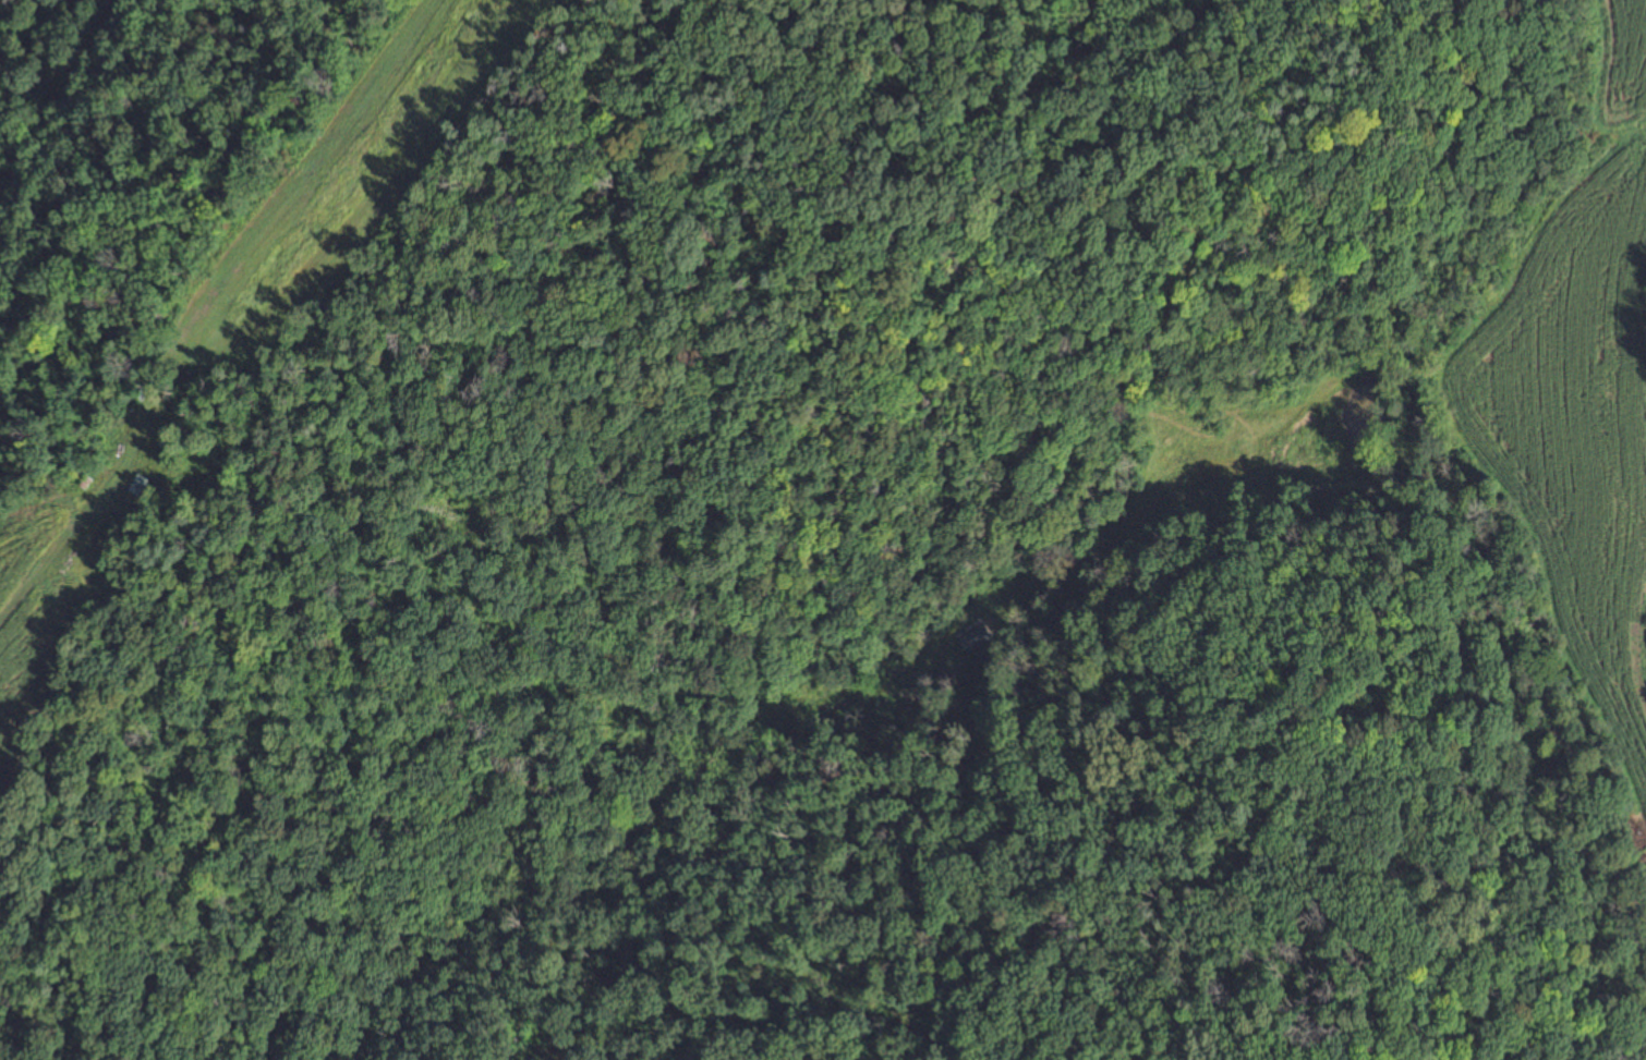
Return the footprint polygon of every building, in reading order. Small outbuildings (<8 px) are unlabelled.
[(129,493),(141,499),(150,481),(138,475),(129,493)]
